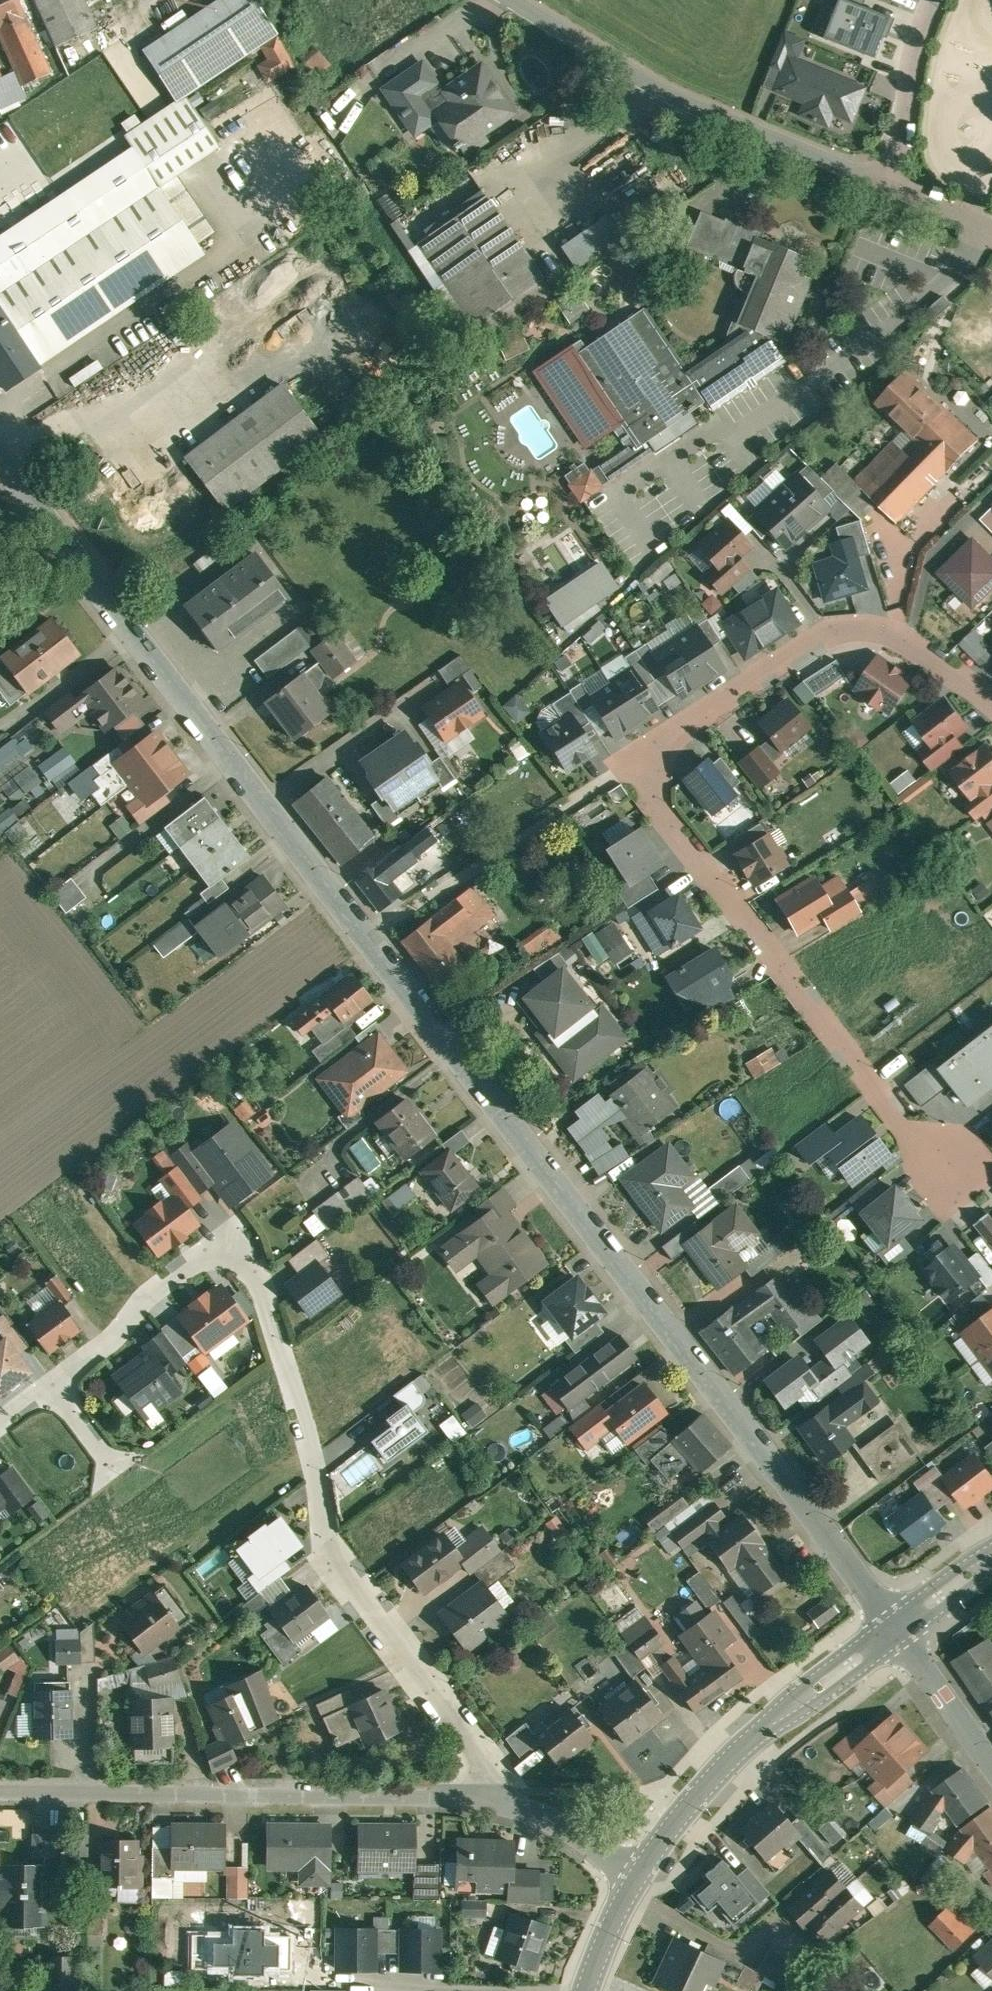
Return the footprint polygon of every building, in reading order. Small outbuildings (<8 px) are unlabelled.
[(17,72),(23,85),(52,72),(42,51),(33,33),(18,0),(0,0),(0,36),(17,72)] [(84,0),(35,0),(48,27),(33,33),(42,51),(56,45),(57,46),(96,27),(84,0)] [(146,49),(179,99),(186,95),(278,34),(255,0),(220,0),(146,49)] [(876,0),(827,0),(812,38),(875,61),(896,7),(876,0)] [(277,38),(261,48),(269,60),(258,67),(268,82),(294,65),(277,38)] [(802,50),(783,42),(773,66),(784,71),(789,58),(798,61),(802,50)] [(327,65),(312,48),(303,56),(317,73),(327,65)] [(798,61),(789,58),(784,71),(777,88),(809,102),(804,114),(815,118),(815,119),(817,120),(818,119),(829,124),(834,112),(852,119),(865,89),(798,61)] [(424,61),(385,88),(414,131),(436,116),(427,102),(443,91),(440,86),(441,85),(424,61)] [(443,91),(427,102),(436,116),(456,145),(454,147),(456,150),(463,145),(469,154),(489,141),(484,133),(512,114),(491,83),(492,82),(493,80),(492,78),(483,63),(443,91)] [(0,80),(0,108),(0,109),(26,97),(24,92),(21,86),(23,85),(17,72),(0,80)] [(23,85),(21,86),(24,92),(54,78),(52,72),(23,85)] [(178,99),(125,135),(133,146),(134,146),(161,185),(179,173),(221,145),(186,95),(179,99),(179,100),(178,99)] [(0,236),(0,293),(161,185),(134,146),(133,146),(0,236)] [(217,231),(179,173),(161,185),(199,243),(217,231)] [(0,293),(0,309),(38,365),(206,253),(199,243),(161,185),(0,293)] [(543,279),(486,197),(427,238),(484,320),(543,279)] [(609,215),(562,247),(578,270),(624,238),(609,215)] [(776,246),(758,239),(760,233),(726,219),(724,226),(700,216),(687,247),(743,270),(741,275),(741,278),(741,281),(742,283),(744,285),(746,287),(755,290),(741,324),(773,337),(784,341),(789,328),(791,328),(811,280),(797,274),(802,263),(802,261),(801,258),(799,256),(798,255),(795,254),(793,255),(791,256),(790,258),(788,262),(777,257),(779,253),(779,251),(779,250),(778,248),(776,246)] [(584,309),(573,292),(559,301),(571,318),(584,309)] [(686,369),(645,308),(587,348),(585,349),(647,440),(648,440),(654,450),(656,452),(672,441),(667,433),(674,428),(675,430),(684,423),(680,417),(707,400),(702,393),(686,369)] [(7,388),(39,366),(38,365),(0,309),(0,378),(7,388)] [(745,330),(686,369),(702,393),(737,370),(735,366),(745,359),(747,363),(748,362),(746,359),(772,341),(773,337),(741,324),(745,330)] [(521,329),(497,340),(505,356),(529,345),(521,329)] [(647,440),(585,349),(587,348),(581,339),(537,369),(543,377),(589,445),(613,429),(614,429),(626,447),(627,446),(637,462),(654,450),(648,440),(647,440)] [(748,362),(747,363),(745,359),(735,366),(737,370),(702,393),(707,400),(713,409),(748,385),(751,388),(757,384),(755,380),(785,360),(772,341),(746,359),(748,362)] [(906,452),(895,441),(856,480),(855,481),(863,488),(898,522),(979,439),(908,371),(878,402),(918,440),(906,452)] [(285,384),(187,457),(226,509),(324,436),(285,384)] [(626,447),(599,466),(609,481),(637,462),(627,446),(626,447)] [(591,471),(584,462),(577,467),(574,463),(570,466),(573,470),(565,475),(571,484),(582,500),(601,486),(591,471)] [(817,473),(809,464),(798,474),(806,483),(817,473)] [(856,480),(841,466),(827,480),(848,502),(863,488),(855,481),(856,480)] [(833,490),(817,473),(806,483),(822,500),(833,490)] [(806,483),(798,474),(776,493),(807,528),(829,508),(822,500),(806,483)] [(807,528),(776,493),(755,512),(771,530),(786,547),(807,528)] [(981,519),(991,530),(991,508),(981,519)] [(720,512),(711,520),(719,529),(728,520),(720,512)] [(771,530),(755,512),(746,520),(762,538),(771,530)] [(719,529),(699,546),(715,564),(722,571),(738,557),(752,545),(729,519),(728,520),(719,529)] [(872,553),(862,520),(838,527),(843,542),(853,538),(859,557),(872,553)] [(839,557),(816,564),(826,600),(868,587),(859,557),(853,538),(843,542),(835,544),(839,557)] [(942,572),(974,605),(991,587),(991,558),(974,540),(942,572)] [(256,553),(185,607),(201,628),(200,629),(215,649),(216,648),(218,649),(236,635),(237,636),(249,627),(272,609),(273,610),(289,598),(288,597),(289,596),(256,553)] [(722,571),(715,564),(705,574),(722,593),(749,569),(738,557),(722,571)] [(600,561),(543,600),(562,627),(619,589),(600,561)] [(776,591),(725,624),(746,655),(797,622),(788,609),(789,605),(786,600),(782,600),(776,591)] [(721,640),(708,618),(697,625),(711,647),(721,640)] [(0,661),(0,693),(10,706),(78,653),(53,621),(0,661)] [(711,647),(697,625),(675,639),(703,683),(725,669),(711,647)] [(296,628),(254,659),(268,677),(310,646),(296,628)] [(983,637),(975,629),(970,634),(978,642),(983,637)] [(356,661),(334,633),(313,649),(334,677),(356,661)] [(978,642),(970,634),(961,643),(975,657),(984,648),(978,642)] [(703,683),(675,639),(654,652),(653,653),(666,673),(681,697),(703,683)] [(666,673),(653,653),(654,652),(648,642),(636,650),(655,680),(666,673)] [(655,680),(636,650),(624,657),(631,667),(632,666),(645,687),(655,680)] [(462,653),(438,670),(449,684),(472,668),(462,653)] [(913,680),(880,657),(858,688),(868,695),(866,698),(880,708),(882,704),(892,711),(913,680)] [(837,659),(803,680),(816,696),(847,676),(837,659)] [(303,674),(299,677),(312,694),(321,686),(324,677),(323,672),(317,664),(303,674)] [(645,687),(632,666),(631,667),(610,681),(638,724),(660,710),(645,687)] [(143,702),(118,669),(92,688),(102,701),(92,708),(108,729),(143,702)] [(302,673),(266,700),(295,739),(331,712),(330,711),(326,714),(312,694),(299,677),(303,674),(302,673)] [(589,694),(588,695),(594,705),(616,738),(638,724),(610,681),(589,694)] [(582,682),(570,690),(571,691),(584,711),(594,705),(588,695),(589,694),(582,682)] [(461,683),(435,701),(437,705),(436,711),(430,715),(446,739),(482,714),(461,683)] [(76,701),(75,702),(84,715),(92,708),(102,701),(92,688),(76,701)] [(571,691),(553,703),(563,720),(572,715),(580,728),(590,722),(586,715),(584,711),(571,691)] [(69,692),(47,708),(63,731),(84,715),(75,702),(76,701),(69,692)] [(518,695),(505,706),(519,722),(532,711),(518,695)] [(947,699),(917,722),(932,742),(937,749),(955,736),(967,726),(947,699)] [(788,700),(760,723),(781,749),(809,726),(788,700)] [(580,728),(572,715),(563,720),(544,733),(567,770),(596,752),(585,735),(580,728)] [(156,732),(116,763),(131,784),(172,753),(156,732)] [(404,732),(362,761),(371,775),(368,777),(382,797),(385,794),(395,808),(437,780),(437,779),(427,765),(431,763),(417,743),(414,745),(404,732)] [(23,734),(0,750),(0,776),(36,750),(23,734)] [(937,749),(932,742),(921,750),(935,769),(963,747),(955,736),(937,749)] [(951,771),(972,799),(973,800),(991,785),(991,749),(988,743),(951,771)] [(54,784),(80,765),(65,746),(39,764),(54,784)] [(759,747),(740,762),(760,787),(779,772),(759,747)] [(172,753),(131,784),(146,804),(147,805),(163,793),(188,774),(172,753)] [(456,778),(441,756),(431,763),(427,765),(437,779),(437,780),(442,788),(456,778)] [(741,782),(721,757),(712,764),(732,789),(741,782)] [(712,764),(708,760),(685,778),(713,812),(736,794),(732,789),(712,764)] [(30,764),(3,787),(16,802),(43,780),(30,764)] [(911,771),(892,782),(899,794),(918,782),(911,771)] [(375,838),(325,776),(294,802),(344,863),(375,838)] [(973,800),(972,799),(966,804),(978,819),(991,808),(991,785),(973,800)] [(163,793),(147,805),(146,804),(134,813),(142,824),(170,802),(163,793)] [(382,797),(372,804),(387,826),(401,816),(395,808),(385,794),(382,797)] [(204,797),(164,828),(180,848),(220,817),(204,797)] [(0,813),(0,835),(20,819),(9,806),(0,813)] [(125,816),(111,824),(120,839),(134,831),(125,816)] [(220,817),(180,848),(195,867),(235,836),(220,817)] [(761,822),(730,841),(738,854),(768,835),(761,822)] [(428,828),(405,844),(414,855),(436,839),(428,828)] [(640,830),(608,850),(626,878),(627,881),(630,884),(648,872),(662,864),(640,830)] [(768,835),(738,854),(742,861),(740,862),(748,874),(750,873),(755,883),(786,864),(785,862),(786,857),(781,848),(776,847),(768,835)] [(235,836),(195,867),(210,886),(210,887),(222,878),(250,856),(235,836)] [(405,844),(358,881),(379,909),(402,892),(392,879),(417,859),(414,855),(405,844)] [(648,872),(630,884),(627,881),(616,888),(629,908),(630,907),(657,890),(659,889),(648,872)] [(265,876),(222,908),(233,922),(236,920),(247,934),(286,904),(265,876)] [(72,877),(52,892),(59,902),(80,887),(72,877)] [(222,878),(210,887),(210,886),(201,893),(209,903),(215,898),(229,887),(222,878)] [(814,878),(779,900),(798,932),(825,916),(834,910),(826,897),(814,878)] [(80,887),(59,902),(67,912),(87,897),(80,887)] [(844,887),(826,897),(834,910),(825,916),(833,930),(860,913),(844,887)] [(657,890),(630,907),(638,920),(665,903),(657,890)] [(665,903),(638,920),(658,953),(673,943),(674,945),(678,942),(677,941),(699,927),(678,895),(665,903)] [(457,897),(403,940),(443,992),(472,970),(466,962),(454,946),(495,915),(486,903),(470,914),(457,897)] [(209,903),(190,918),(197,927),(222,908),(215,898),(209,903)] [(222,908),(197,927),(208,942),(233,922),(222,908)] [(612,921),(585,941),(601,963),(610,957),(616,965),(635,952),(612,921)] [(167,958),(194,935),(182,922),(155,944),(167,958)] [(715,949),(684,968),(684,967),(679,970),(680,971),(668,978),(687,1009),(698,1002),(728,983),(734,979),(715,949)] [(559,952),(534,968),(545,983),(563,969),(563,970),(570,965),(559,952)] [(480,963),(474,955),(466,962),(472,970),(480,963)] [(545,983),(527,998),(555,1034),(591,1006),(563,970),(563,969),(545,983)] [(351,975),(326,995),(336,1008),(344,1020),(371,1000),(351,975)] [(728,983),(698,1002),(706,1016),(737,997),(728,983)] [(326,995),(308,1008),(318,1021),(336,1008),(326,995)] [(591,1006),(555,1034),(527,998),(526,1006),(545,1031),(544,1038),(575,1078),(626,1037),(604,1009),(598,1014),(591,1006)] [(308,1008),(293,1020),(303,1033),(318,1021),(308,1008)] [(377,1021),(357,1035),(355,1036),(363,1047),(378,1035),(382,1041),(389,1036),(377,1021)] [(977,1033),(991,1053),(991,1022),(977,1033)] [(340,1027),(322,1040),(332,1054),(355,1036),(357,1035),(349,1024),(341,1030),(340,1027)] [(991,1089),(991,1053),(977,1033),(948,1054),(951,1060),(941,1068),(937,1061),(906,1085),(922,1106),(952,1084),(970,1107),(991,1089)] [(363,1047),(321,1078),(346,1110),(348,1113),(359,1105),(405,1070),(382,1041),(378,1035),(363,1047)] [(754,1077),(781,1064),(773,1048),(746,1061),(754,1077)] [(599,1095),(579,1111),(585,1118),(571,1128),(589,1151),(591,1150),(606,1138),(609,1136),(601,1126),(626,1107),(630,1107),(647,1129),(642,1132),(643,1134),(649,1129),(675,1109),(644,1069),(612,1093),(614,1096),(605,1103),(599,1095)] [(406,1099),(377,1121),(406,1158),(434,1136),(435,1137),(438,1134),(427,1120),(424,1122),(418,1115),(421,1113),(420,1112),(417,1114),(406,1099)] [(359,1105),(348,1113),(346,1110),(338,1116),(348,1129),(367,1115),(359,1105)] [(836,1136),(824,1145),(835,1160),(837,1158),(843,1166),(841,1168),(852,1182),(889,1155),(878,1140),(876,1142),(870,1134),(872,1132),(861,1117),(836,1136)] [(826,1122),(809,1136),(819,1149),(824,1145),(836,1136),(826,1122)] [(270,1173),(234,1125),(215,1140),(222,1149),(204,1163),(203,1164),(215,1180),(231,1202),(270,1173)] [(656,1139),(649,1129),(643,1134),(650,1142),(656,1139)] [(462,1130),(443,1144),(449,1152),(450,1151),(451,1152),(449,1153),(451,1156),(470,1141),(462,1130)] [(204,1163),(182,1135),(165,1148),(167,1150),(180,1167),(198,1192),(215,1180),(203,1164),(204,1163)] [(809,1136),(808,1135),(796,1144),(809,1162),(821,1153),(819,1149),(809,1136)] [(367,1173),(382,1163),(365,1137),(351,1147),(367,1173)] [(613,1148),(606,1138),(591,1150),(605,1171),(650,1143),(650,1142),(629,1155),(622,1143),(613,1148)] [(669,1145),(624,1178),(636,1194),(638,1193),(646,1204),(644,1205),(662,1229),(692,1206),(675,1183),(689,1172),(669,1145)] [(167,1150),(156,1158),(169,1175),(180,1167),(167,1150)] [(451,1156),(449,1153),(451,1152),(450,1151),(449,1152),(423,1171),(452,1209),(478,1188),(466,1172),(464,1173),(451,1156)] [(740,1165),(708,1189),(711,1192),(692,1206),(701,1217),(751,1179),(740,1165)] [(198,1192),(180,1167),(169,1175),(167,1177),(177,1190),(176,1195),(186,1208),(201,1196),(198,1192)] [(359,1175),(314,1210),(328,1229),(373,1195),(359,1175)] [(876,1180),(851,1200),(854,1204),(862,1214),(864,1212),(864,1211),(886,1193),(876,1180)] [(407,1184),(390,1197),(399,1208),(416,1195),(407,1184)] [(886,1193),(864,1211),(864,1212),(874,1224),(872,1225),(887,1244),(888,1245),(901,1234),(920,1219),(895,1186),(886,1193)] [(515,1206),(502,1188),(477,1207),(484,1217),(441,1249),(457,1270),(478,1255),(493,1275),(480,1284),(494,1303),(534,1273),(528,1265),(541,1255),(508,1211),(515,1206)] [(162,1203),(149,1212),(151,1215),(138,1224),(159,1252),(172,1243),(174,1245),(187,1236),(185,1233),(198,1223),(186,1208),(176,1195),(164,1205),(162,1203)] [(851,1200),(827,1218),(830,1222),(854,1204),(851,1200)] [(737,1204),(686,1243),(698,1259),(700,1257),(708,1267),(707,1268),(719,1285),(718,1286),(719,1287),(745,1267),(745,1266),(733,1251),(758,1232),(737,1204)] [(989,1213),(976,1223),(991,1243),(991,1216),(989,1213)] [(789,1248),(779,1234),(767,1244),(770,1247),(777,1257),(789,1248)] [(901,1234),(888,1245),(887,1244),(878,1251),(890,1266),(912,1248),(901,1234)] [(678,1236),(665,1245),(674,1258),(687,1249),(678,1236)] [(318,1238),(289,1259),(301,1275),(318,1262),(319,1263),(330,1255),(318,1238)] [(950,1250),(948,1251),(940,1242),(927,1253),(934,1262),(926,1269),(951,1299),(980,1276),(968,1260),(961,1251),(960,1251),(957,1248),(953,1248),(950,1250)] [(770,1247),(745,1266),(745,1267),(752,1276),(777,1257),(770,1247)] [(980,1251),(968,1260),(980,1276),(982,1274),(991,1286),(991,1285),(991,1265),(980,1251)] [(301,1275),(288,1285),(310,1314),(340,1291),(319,1263),(318,1262),(301,1275)] [(57,1274),(46,1282),(59,1299),(60,1298),(65,1305),(75,1297),(57,1274)] [(776,1276),(756,1291),(756,1292),(770,1310),(788,1333),(808,1317),(776,1276)] [(577,1278),(544,1303),(543,1309),(553,1321),(559,1322),(562,1320),(572,1334),(573,1335),(595,1318),(603,1312),(577,1278)] [(240,1312),(222,1288),(209,1297),(207,1294),(193,1304),(195,1307),(183,1316),(182,1317),(202,1343),(206,1349),(232,1329),(227,1322),(240,1312)] [(731,1307),(702,1330),(736,1374),(770,1347),(777,1356),(778,1355),(770,1345),(769,1346),(759,1333),(756,1336),(748,1326),(770,1310),(756,1292),(733,1309),(731,1307)] [(955,1315),(967,1331),(991,1312),(991,1304),(983,1293),(955,1315)] [(59,1299),(27,1323),(50,1354),(61,1345),(62,1346),(72,1339),(71,1337),(83,1329),(65,1305),(60,1298),(59,1299)] [(966,1332),(984,1356),(991,1351),(991,1312),(967,1331),(966,1332)] [(181,1313),(162,1328),(165,1332),(183,1356),(202,1343),(182,1317),(183,1316),(181,1313)] [(0,1320),(0,1331),(2,1334),(14,1326),(6,1316),(0,1320)] [(849,1316),(817,1340),(829,1357),(835,1365),(840,1361),(867,1340),(849,1316)] [(595,1318),(573,1335),(572,1334),(566,1339),(576,1353),(605,1331),(595,1318)] [(28,1346),(14,1326),(2,1334),(6,1339),(18,1354),(28,1346)] [(165,1332),(145,1348),(148,1352),(149,1351),(166,1374),(186,1360),(183,1356),(165,1332)] [(621,1334),(586,1360),(604,1383),(638,1357),(621,1334)] [(0,1343),(0,1393),(30,1371),(18,1354),(6,1339),(0,1343)] [(148,1352),(117,1376),(147,1415),(179,1391),(166,1374),(149,1351),(148,1352)] [(799,1356),(766,1381),(785,1405),(812,1384),(817,1381),(810,1371),(799,1356)] [(840,1361),(835,1365),(829,1357),(819,1364),(836,1386),(838,1385),(851,1375),(840,1361)] [(984,1357),(974,1365),(989,1385),(991,1383),(991,1367),(984,1357)] [(586,1360),(551,1386),(569,1409),(604,1383),(586,1360)] [(851,1375),(838,1385),(846,1394),(829,1407),(828,1406),(800,1427),(826,1461),(852,1441),(853,1440),(843,1426),(878,1400),(861,1377),(871,1369),(867,1363),(851,1375)] [(836,1386),(819,1364),(810,1371),(817,1381),(812,1384),(822,1397),(836,1386)] [(425,1394),(414,1380),(394,1395),(403,1406),(408,1402),(415,1412),(424,1405),(425,1404),(426,1402),(426,1399),(426,1396),(425,1394)] [(645,1384),(612,1409),(621,1421),(620,1431),(627,1440),(665,1411),(645,1384)] [(403,1406),(386,1419),(392,1425),(372,1440),(388,1462),(429,1431),(415,1412),(408,1402),(403,1406)] [(465,1414),(473,1425),(488,1414),(479,1403),(465,1414)] [(599,1404),(570,1426),(587,1448),(608,1432),(621,1421),(612,1409),(607,1414),(599,1404)] [(729,1444),(703,1413),(675,1437),(651,1458),(652,1459),(669,1479),(688,1462),(685,1458),(688,1455),(701,1469),(729,1444)] [(454,1414),(441,1425),(456,1442),(469,1431),(454,1414)] [(667,1426),(636,1450),(647,1464),(652,1459),(651,1458),(675,1437),(667,1426)] [(894,1430),(862,1453),(853,1440),(852,1441),(882,1481),(921,1452),(910,1438),(904,1443),(894,1430)] [(367,1447),(328,1472),(343,1495),(382,1469),(367,1447)] [(946,1477),(959,1494),(968,1505),(991,1487),(991,1475),(976,1454),(946,1477)] [(937,1465),(926,1473),(932,1481),(943,1473),(937,1465)] [(0,1479),(0,1495),(6,1503),(5,1503),(10,1511),(33,1495),(13,1469),(0,1479)] [(926,1473),(916,1481),(921,1489),(932,1481),(926,1473)] [(946,1477),(943,1473),(932,1481),(948,1502),(959,1494),(946,1477)] [(948,1502),(932,1481),(921,1489),(924,1493),(937,1510),(948,1502)] [(708,1492),(665,1524),(673,1534),(683,1527),(716,1502),(708,1492)] [(924,1493),(894,1516),(916,1545),(946,1522),(937,1510),(924,1493)] [(49,1514),(40,1501),(33,1506),(43,1518),(49,1514)] [(716,1502),(683,1527),(693,1541),(694,1540),(705,1532),(720,1521),(726,1517),(716,1502)] [(743,1516),(726,1528),(720,1521),(705,1532),(711,1539),(710,1540),(730,1568),(736,1563),(763,1543),(743,1516)] [(281,1518),(268,1529),(266,1526),(251,1537),(253,1539),(240,1549),(258,1573),(259,1575),(282,1558),(300,1544),(281,1518)] [(693,1541),(683,1527),(673,1534),(684,1549),(695,1541),(694,1540),(693,1541)] [(482,1528),(454,1549),(463,1561),(462,1562),(471,1574),(473,1572),(500,1552),(482,1528)] [(443,1535),(403,1565),(423,1592),(462,1562),(463,1561),(454,1549),(443,1535)] [(763,1543),(736,1563),(752,1585),(745,1590),(749,1595),(783,1570),(763,1543)] [(500,1552),(473,1572),(474,1573),(479,1570),(490,1586),(516,1567),(503,1550),(500,1552)] [(282,1558),(259,1575),(258,1573),(251,1578),(261,1591),(262,1590),(290,1569),(282,1558)] [(722,1599),(700,1571),(688,1580),(708,1608),(710,1608),(722,1599)] [(469,1595),(442,1615),(442,1614),(440,1615),(466,1650),(483,1637),(480,1633),(505,1615),(482,1583),(468,1594),(469,1595)] [(294,1591),(272,1608),(281,1620),(264,1632),(286,1663),(305,1649),(295,1636),(310,1625),(313,1629),(332,1616),(329,1612),(329,1611),(310,1586),(297,1596),(294,1591)] [(261,1591),(243,1605),(249,1618),(270,1602),(262,1590),(261,1591)] [(154,1592),(140,1603),(143,1608),(123,1623),(144,1652),(179,1625),(154,1592)] [(833,1597),(810,1611),(821,1627),(843,1612),(833,1597)] [(714,1612),(682,1635),(700,1661),(719,1648),(720,1649),(734,1639),(714,1612)] [(646,1615),(621,1633),(628,1641),(640,1658),(664,1641),(646,1615)] [(95,1621),(81,1631),(82,1639),(82,1651),(82,1662),(96,1661),(95,1621)] [(956,1659),(985,1703),(991,1698),(991,1642),(989,1638),(956,1659)] [(82,1662),(82,1639),(57,1640),(58,1662),(82,1662)] [(640,1658),(628,1641),(613,1652),(631,1677),(646,1666),(640,1658)] [(705,1667),(690,1679),(673,1656),(660,1666),(677,1688),(676,1689),(694,1713),(728,1688),(724,1683),(737,1673),(720,1649),(719,1648),(700,1661),(705,1667)] [(146,1667),(151,1682),(153,1688),(181,1678),(175,1658),(146,1667)] [(146,1664),(131,1668),(131,1682),(132,1683),(151,1682),(146,1667),(146,1664)] [(131,1668),(98,1678),(99,1691),(131,1682),(131,1668)] [(245,1693),(244,1690),(210,1705),(218,1723),(216,1727),(220,1737),(225,1737),(226,1738),(228,1744),(229,1743),(260,1729),(258,1725),(278,1716),(263,1670),(244,1679),(249,1691),(245,1693)] [(151,1682),(132,1683),(132,1698),(171,1697),(172,1698),(189,1697),(182,1678),(181,1678),(153,1688),(151,1682)] [(70,1681),(36,1681),(36,1737),(71,1736),(70,1681)] [(637,1681),(599,1708),(625,1743),(640,1733),(635,1726),(658,1710),(637,1681)] [(352,1689),(319,1704),(326,1717),(357,1703),(356,1702),(357,1701),(352,1689)] [(357,1701),(356,1702),(357,1703),(326,1717),(339,1747),(365,1735),(370,1746),(404,1731),(404,1729),(402,1730),(390,1703),(392,1703),(386,1689),(357,1701)] [(132,1698),(132,1699),(133,1747),(173,1746),(172,1698),(171,1697),(132,1698)] [(576,1718),(570,1710),(536,1735),(535,1736),(541,1744),(557,1764),(591,1738),(583,1728),(588,1724),(581,1715),(576,1718)] [(873,1735),(857,1749),(858,1750),(873,1767),(911,1733),(895,1715),(873,1735)] [(527,1722),(507,1738),(522,1758),(541,1744),(535,1736),(536,1735),(527,1722)] [(863,1724),(836,1748),(847,1760),(858,1750),(857,1749),(873,1735),(863,1724)] [(911,1733),(873,1767),(889,1784),(889,1785),(905,1771),(927,1751),(911,1733)] [(226,1738),(206,1748),(213,1770),(236,1759),(229,1743),(228,1744),(226,1738)] [(173,1746),(133,1747),(134,1764),(174,1762),(173,1746)] [(962,1768),(932,1790),(934,1793),(944,1807),(958,1825),(988,1803),(962,1768)] [(905,1771),(889,1785),(889,1784),(877,1794),(888,1806),(915,1782),(905,1771)] [(934,1793),(913,1822),(918,1826),(923,1829),(930,1834),(940,1819),(938,1817),(944,1807),(934,1793)] [(774,1803),(742,1831),(765,1858),(783,1843),(786,1847),(798,1837),(801,1834),(791,1823),(774,1803)] [(961,1829),(978,1851),(981,1855),(991,1847),(991,1810),(990,1808),(961,1829)] [(834,1853),(800,1815),(791,1823),(801,1834),(798,1837),(822,1864),(834,1853)] [(823,1828),(836,1845),(848,1836),(835,1819),(823,1828)] [(225,1825),(175,1825),(174,1846),(174,1866),(176,1866),(225,1866),(225,1825)] [(331,1826),(270,1826),(270,1867),(289,1867),(289,1864),(303,1864),(304,1882),(328,1882),(328,1866),(330,1866),(331,1826)] [(415,1826),(361,1826),(360,1865),(415,1866),(415,1826)] [(961,1829),(946,1848),(951,1852),(948,1856),(953,1860),(956,1857),(964,1864),(978,1851),(961,1829)] [(137,1839),(103,1838),(102,1886),(119,1886),(119,1887),(143,1888),(143,1854),(137,1854),(137,1839)] [(516,1841),(459,1839),(457,1888),(511,1890),(513,1890),(515,1870),(516,1841)] [(174,1846),(153,1846),(153,1878),(175,1878),(176,1866),(174,1866),(174,1846)] [(981,1855),(991,1870),(986,1874),(991,1882),(991,1847),(981,1855)] [(704,1876),(687,1890),(688,1891),(693,1897),(705,1911),(715,1902),(731,1921),(754,1902),(731,1875),(716,1858),(700,1872),(704,1876)] [(4,1865),(4,1867),(3,1911),(0,1911),(0,1922),(3,1922),(3,1923),(45,1924),(46,1866),(4,1865)] [(742,1865),(731,1875),(754,1902),(765,1892),(742,1865)] [(441,1868),(419,1867),(419,1899),(441,1899),(441,1868)] [(540,1871),(515,1870),(513,1890),(511,1890),(511,1900),(538,1900),(540,1871)] [(822,1875),(815,1881),(815,1887),(790,1909),(804,1926),(848,1887),(834,1871),(828,1876),(822,1875)] [(874,1895),(858,1878),(848,1887),(863,1904),(874,1895)] [(848,1887),(804,1926),(805,1926),(811,1921),(826,1938),(864,1905),(863,1904),(848,1887)] [(693,1897),(688,1891),(675,1902),(680,1908),(693,1897)] [(103,1895),(88,1894),(88,1933),(103,1933),(103,1895)] [(487,1901),(464,1901),(464,1915),(487,1916),(487,1901)] [(975,1931),(950,1906),(932,1924),(956,1949),(975,1931)] [(549,1924),(514,1912),(508,1930),(499,1956),(499,1958),(536,1970),(542,1952),(540,1951),(549,1924)] [(496,1925),(486,1952),(499,1956),(508,1930),(496,1925)] [(375,1929),(339,1928),(339,1968),(375,1969),(375,1952),(375,1929)] [(389,1929),(375,1929),(375,1952),(389,1952),(389,1929)] [(403,1929),(389,1929),(389,1952),(403,1953),(403,1929)] [(439,1929),(403,1929),(403,1953),(403,1969),(439,1969),(439,1929)] [(657,1981),(679,1990),(696,1990),(702,1979),(712,1984),(719,1969),(722,1962),(704,1953),(676,1940),(657,1981)] [(746,1964),(709,1942),(704,1953),(722,1962),(719,1969),(739,1979),(746,1964)] [(979,1957),(991,1971),(991,1944),(979,1957)] [(805,1968),(771,1947),(764,1959),(793,1977),(805,1968)] [(49,1955),(49,1990),(75,1990),(76,1955),(49,1955)] [(793,1977),(764,1959),(757,1970),(782,1985),(793,1977)]
